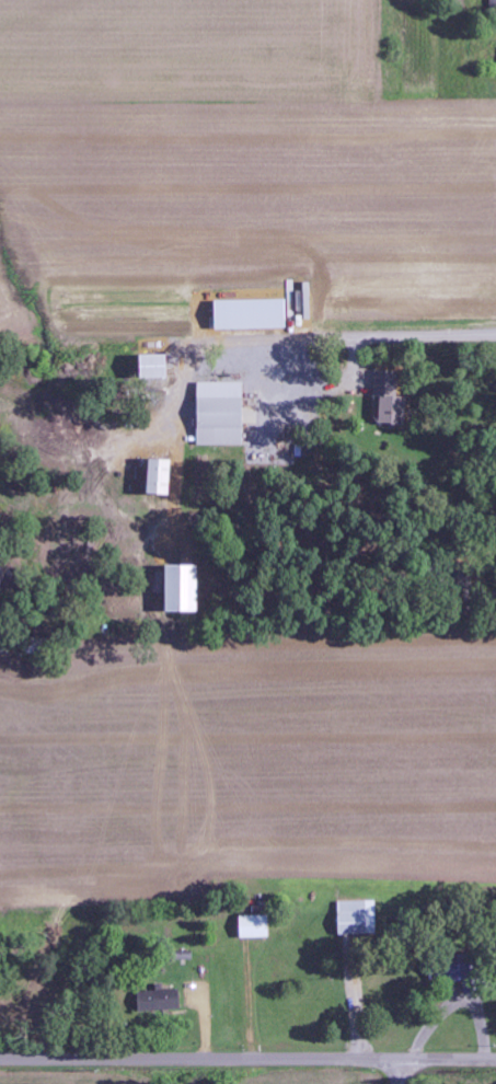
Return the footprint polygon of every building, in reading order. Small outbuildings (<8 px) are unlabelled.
[(220,331),(291,330),(290,300),(219,302),(220,331)] [(174,356),(147,356),(148,380),(175,379),(174,356)] [(401,373),(378,372),(376,399),(385,399),(384,425),(408,426),(410,398),(400,398),(401,373)] [(246,383),(200,383),(201,447),(247,446),(246,383)] [(152,496),(176,497),(177,461),(153,460),(152,496)] [(171,614),(203,614),(204,567),(172,567),(171,614)] [(339,935),(379,934),(378,901),(339,902),(339,935)] [(242,938),(272,938),(272,915),(242,915),(242,938)] [(466,979),(467,992),(471,991),(470,986),(477,985),(474,955),(430,960),(432,983),(466,979)] [(141,1012),(183,1010),(182,990),(140,991),(141,1012)]
